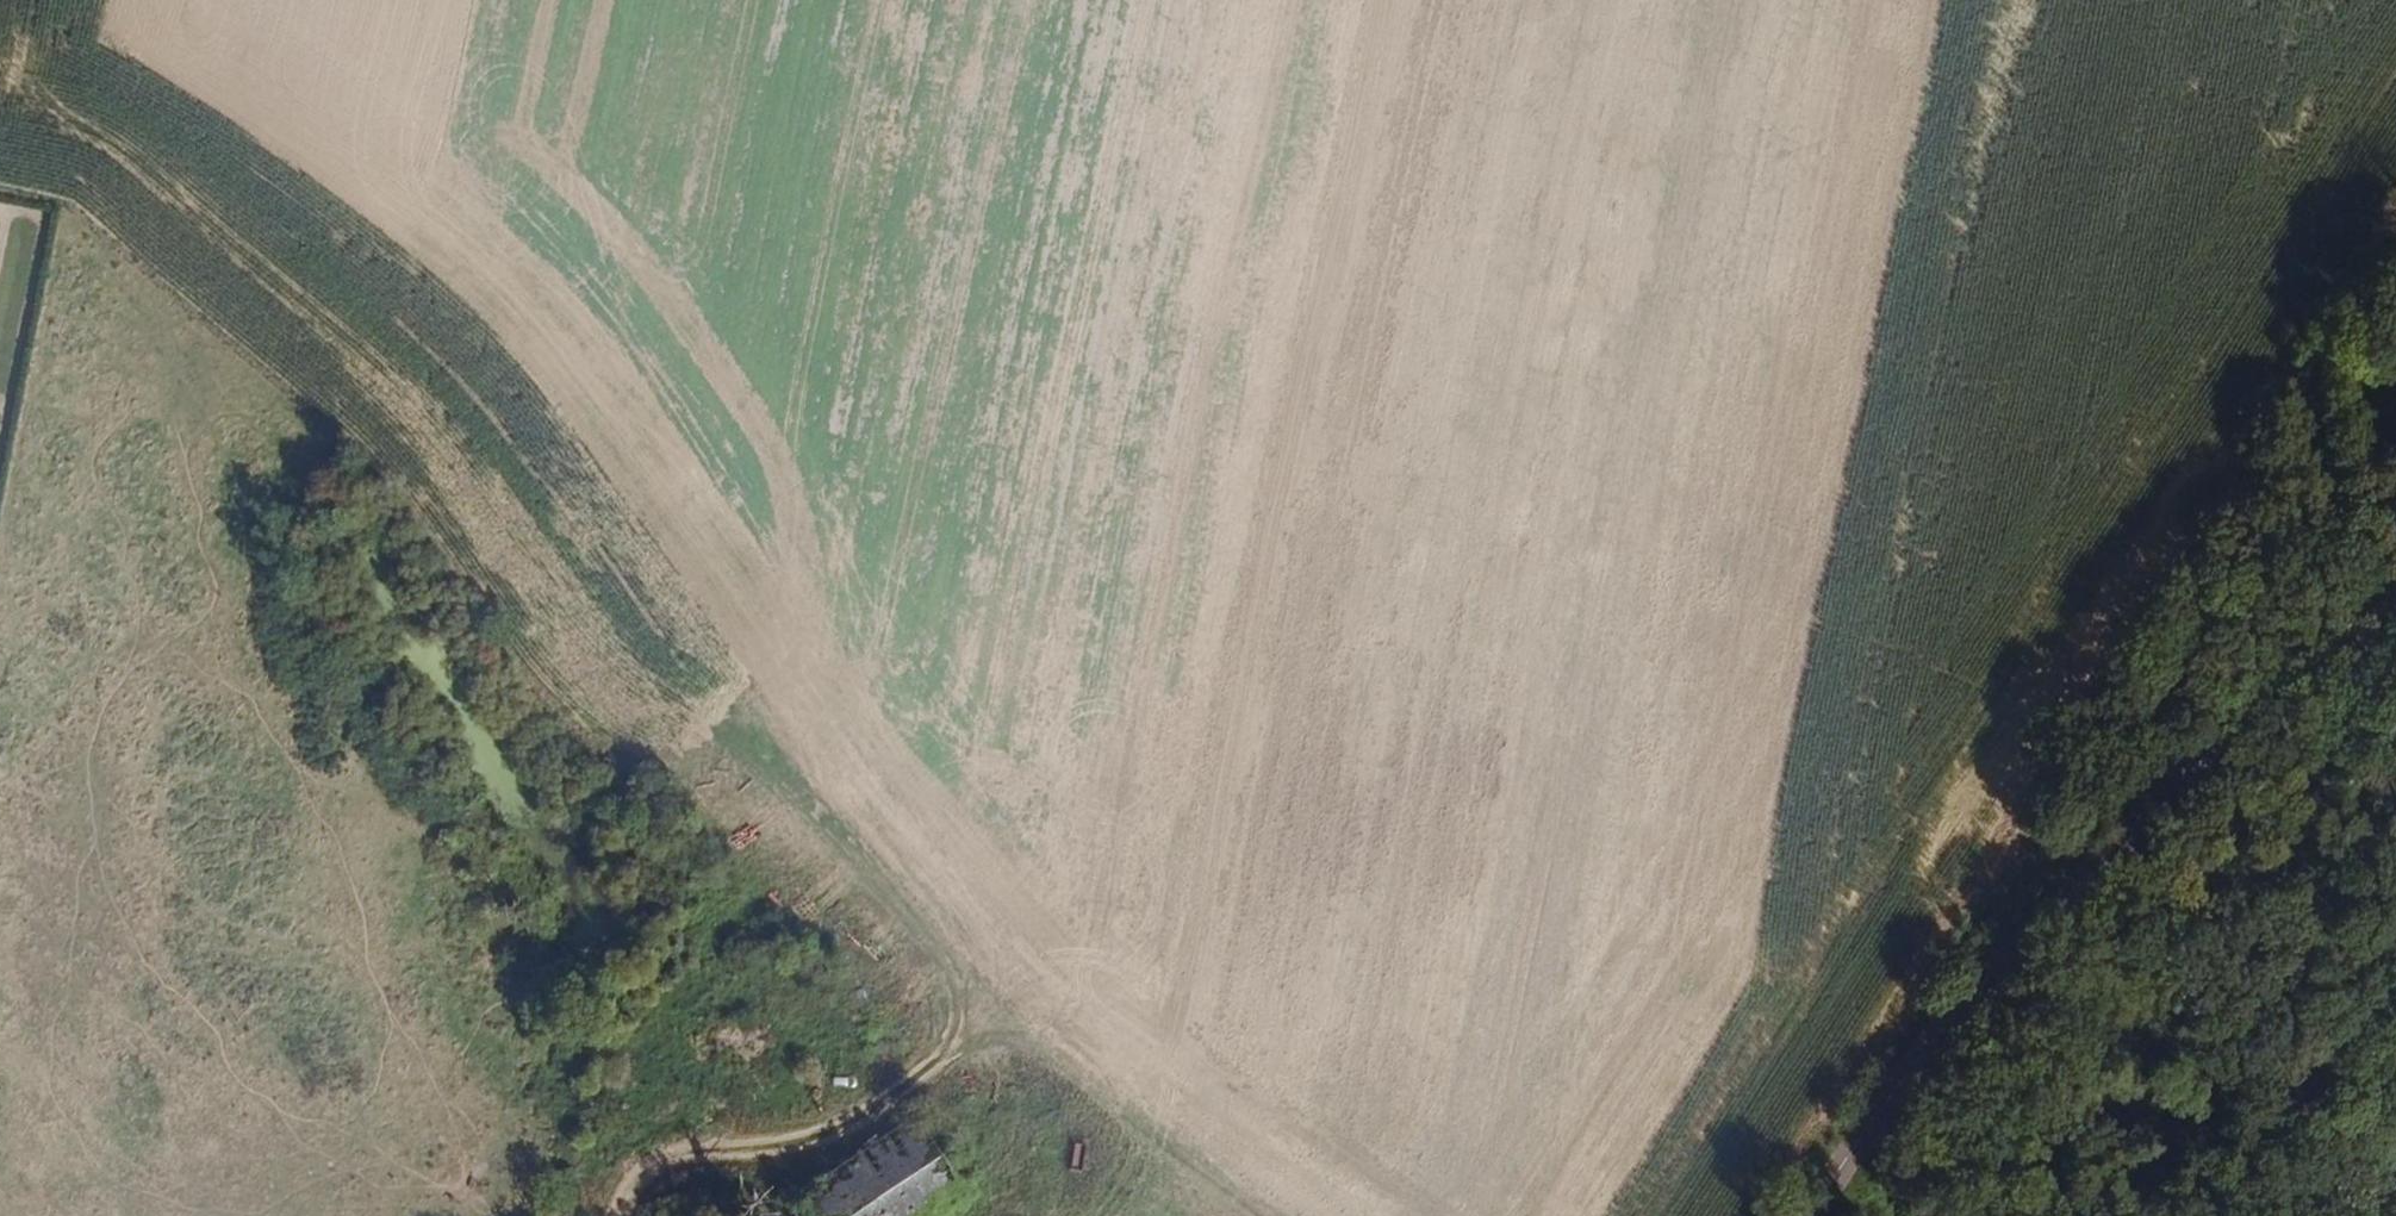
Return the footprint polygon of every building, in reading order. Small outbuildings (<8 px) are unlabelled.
[(951,1187),(896,1109),(766,1200),(778,1215),(908,1215),(951,1187)]
